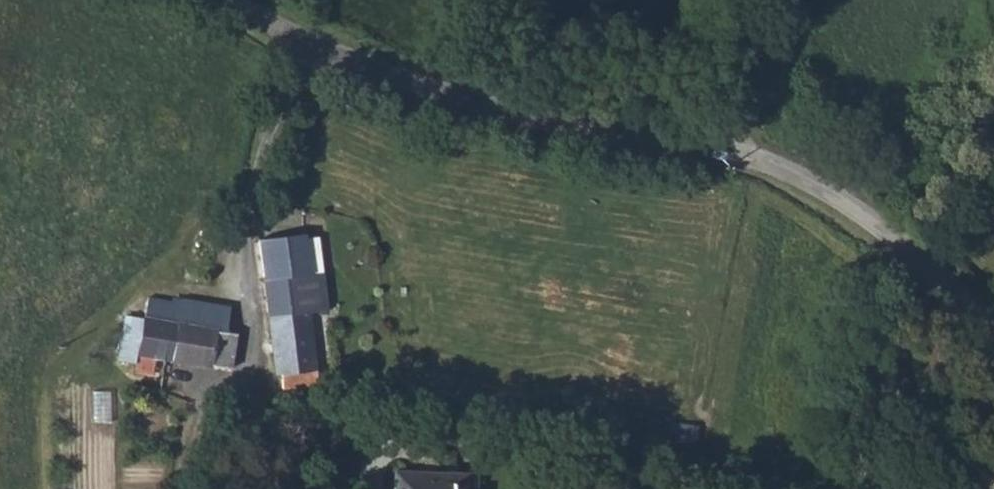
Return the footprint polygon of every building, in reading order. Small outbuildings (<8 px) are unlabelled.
[(258,236),(267,313),(324,307),(330,307),(326,265),(311,267),(307,231),(258,236)] [(134,370),(155,372),(157,355),(231,365),(235,331),(228,330),(231,302),(220,301),(180,294),(179,298),(149,294),(146,311),(142,311),(141,315),(125,313),(119,358),(133,359),(134,370)] [(325,323),(324,307),(267,313),(274,371),(282,371),(283,386),(318,382),(312,324),(325,323)] [(474,471),(396,469),(395,488),(473,488),(474,471)]
